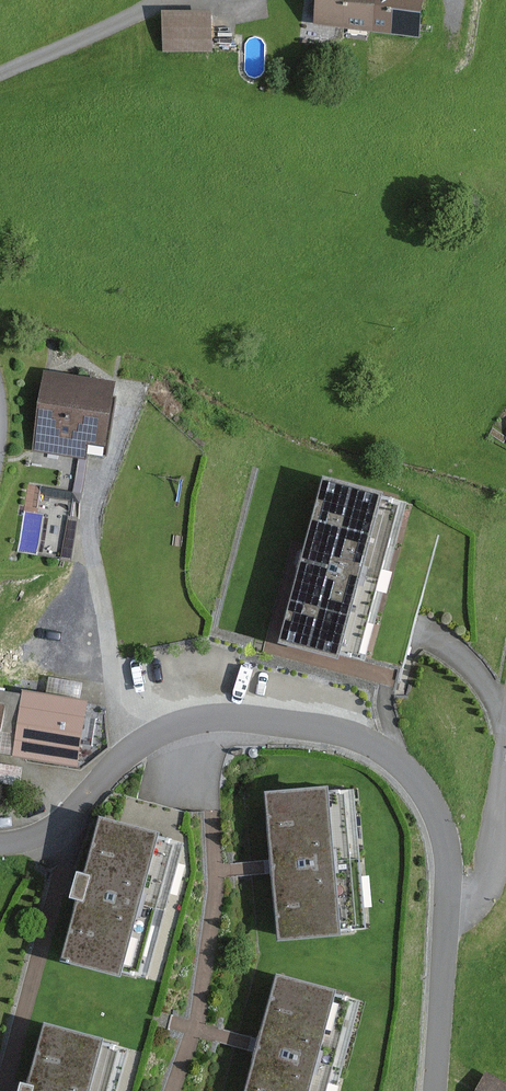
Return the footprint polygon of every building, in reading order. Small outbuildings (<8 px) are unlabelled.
[(309,30),(409,44),(416,0),(313,0),(309,30)] [(206,16),(161,16),(161,49),(206,49),(206,16)] [(105,447),(115,382),(44,371),(32,451),(86,459),(88,444),(105,447)] [(383,492),(325,476),(281,641),(337,656),(339,647),(358,652),(392,525),(399,500),(382,495),(383,492)] [(24,510),(18,552),(71,560),(77,519),(71,518),(73,502),(40,497),(37,512),(24,510)] [(81,682),(48,678),(46,692),(79,697),(81,682)] [(23,690),(22,695),(0,691),(0,704),(5,704),(1,731),(15,733),(11,757),(77,768),(88,701),(23,690)] [(364,927),(353,789),(327,791),(327,786),(265,791),(270,860),(263,860),(264,867),(265,874),(272,873),(278,941),(340,936),(339,929),(364,927)] [(146,977),(182,844),(157,837),(158,832),(98,816),(83,873),(77,871),(70,897),(77,900),(61,962),(121,978),(122,971),(146,977)] [(360,1000),(335,994),(336,989),(274,973),(257,1038),(252,1036),(250,1043),(248,1050),(255,1052),(245,1090),(336,1090),(360,1000)] [(127,1052),(101,1045),(103,1037),(42,1021),(25,1083),(20,1081),(18,1090),(116,1090),(127,1052)] [(485,1072),(475,1090),(505,1090),(505,1084),(485,1072)]
